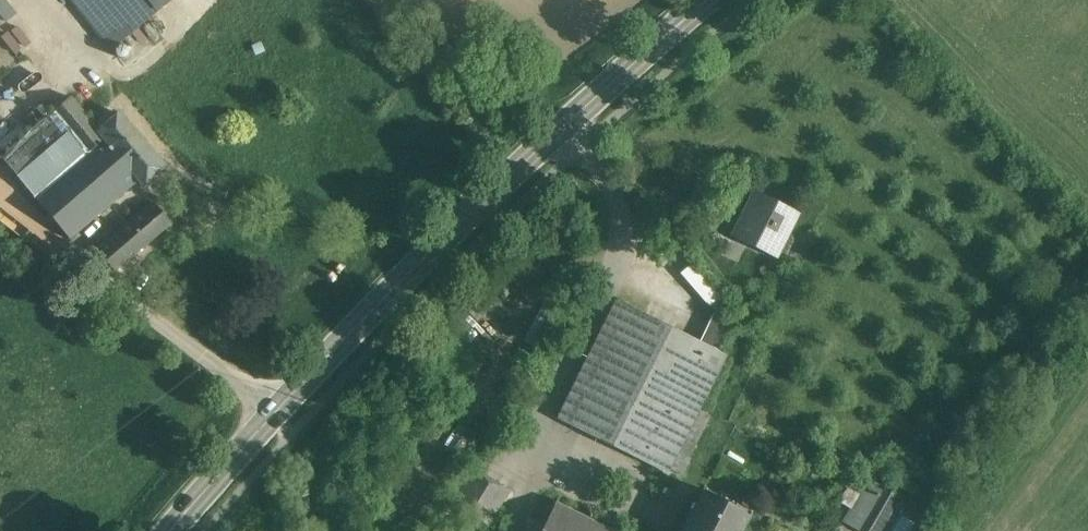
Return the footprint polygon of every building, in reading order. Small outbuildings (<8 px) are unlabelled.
[(13,13),(4,0),(0,0),(0,21),(13,13)] [(110,50),(171,0),(70,0),(110,50)] [(0,33),(0,35),(10,51),(31,39),(20,21),(0,33)] [(97,113),(88,121),(68,99),(65,102),(50,115),(86,155),(35,198),(69,237),(135,180),(96,134),(107,124),(108,124),(97,113)] [(165,167),(119,114),(108,124),(107,124),(96,134),(135,180),(135,179),(142,187),(165,167)] [(0,158),(0,160),(35,198),(86,155),(50,115),(0,158)] [(798,213),(755,192),(733,238),(775,259),(798,213)] [(156,205),(98,252),(113,270),(169,223),(156,205)] [(718,298),(690,264),(678,274),(707,307),(718,298)] [(555,420),(668,477),(728,359),(616,300),(555,420)] [(710,311),(697,339),(716,348),(730,321),(710,311)] [(508,492),(472,470),(452,504),(487,526),(508,492)] [(749,513),(703,488),(680,530),(740,530),(749,513)] [(863,520),(880,530),(881,530),(900,501),(882,490),(863,520)] [(556,505),(543,530),(608,530),(556,505)] [(915,521),(898,513),(889,530),(910,530),(915,521)]
